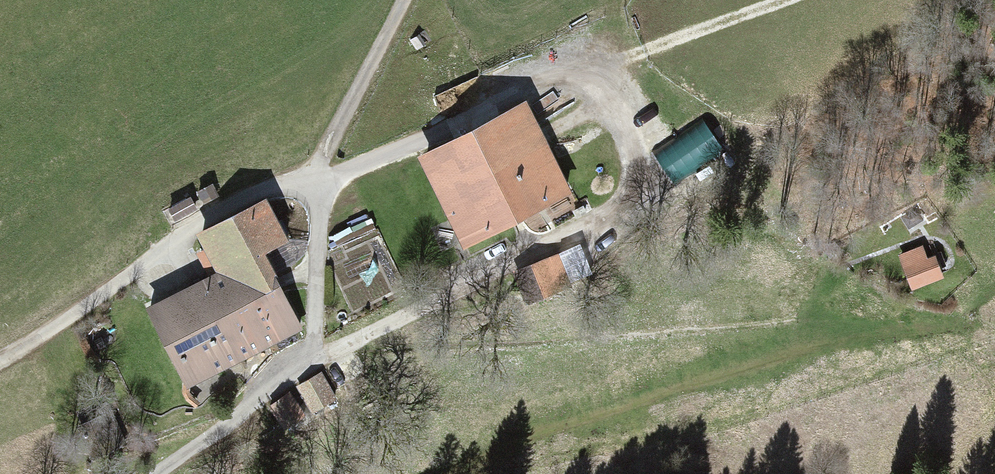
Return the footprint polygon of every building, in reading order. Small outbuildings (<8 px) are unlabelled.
[(528,106),(420,153),(460,242),(567,195),(528,106)] [(217,276),(147,309),(184,385),(301,329),(265,254),(289,242),(271,204),(199,239),(217,276)] [(922,247),(896,257),(909,288),(935,277),(922,247)] [(558,255),(514,271),(526,304),(571,288),(558,255)] [(322,374),(297,387),(311,414),(336,401),(322,374)] [(289,393),(269,406),(285,429),(305,416),(289,393)]
